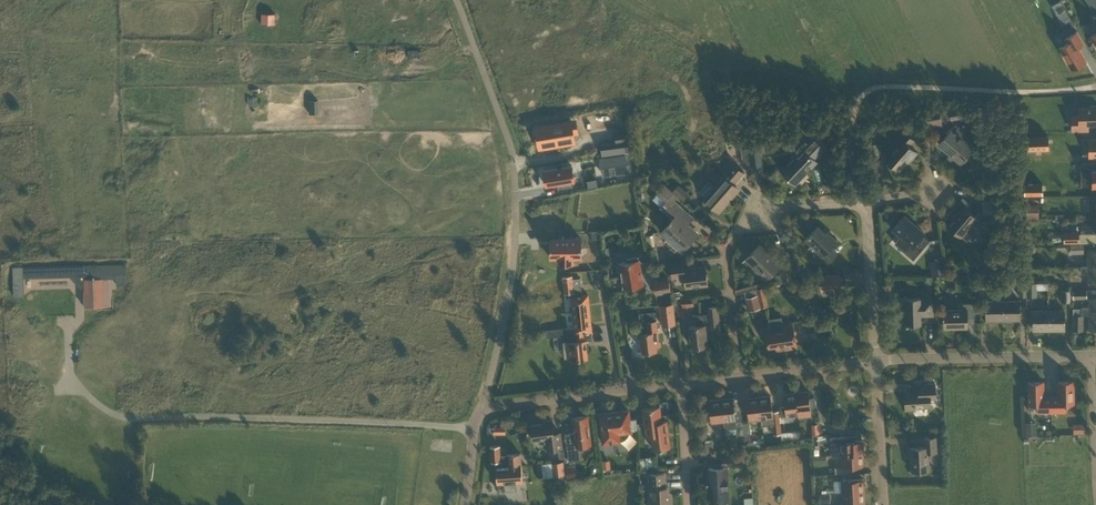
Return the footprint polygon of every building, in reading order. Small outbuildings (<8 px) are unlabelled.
[(277,22),(277,11),(263,11),(263,22),(277,22)] [(1066,11),(1059,15),(1063,23),(1071,19),(1066,11)] [(1077,31),(1065,38),(1068,42),(1059,48),(1071,69),(1086,60),(1078,46),(1083,43),(1077,31)] [(1095,123),(1095,105),(1089,106),(1089,108),(1079,108),(1079,116),(1072,116),(1072,130),(1088,130),(1088,123),(1095,123)] [(960,106),(926,113),(926,114),(928,123),(929,128),(942,125),(941,120),(967,115),(966,109),(961,110),(960,108),(960,106)] [(572,120),(542,125),(546,146),(575,141),(572,120)] [(961,162),(973,147),(959,136),(964,130),(959,126),(954,131),(951,129),(939,143),(951,153),(947,157),(951,160),(954,156),(961,162)] [(911,159),(917,152),(909,144),(914,139),(904,130),(893,143),(896,145),(885,157),(899,170),(909,158),(911,159)] [(1089,156),(1095,156),(1095,139),(1094,139),(1094,132),(1074,132),(1075,149),(1089,148),(1089,156)] [(797,153),(781,170),(795,183),(817,161),(813,158),(821,150),(820,149),(823,146),(824,147),(825,146),(812,135),(808,139),(805,136),(793,149),(797,153)] [(1049,149),(1048,135),(1028,136),(1028,149),(1049,149)] [(603,142),(605,154),(632,149),(629,137),(603,142)] [(761,152),(749,154),(750,165),(762,163),(761,152)] [(604,175),(628,172),(626,155),(601,159),(604,175)] [(708,180),(699,191),(707,197),(706,198),(719,210),(738,188),(733,184),(738,179),(744,172),(733,163),(727,170),(722,175),(724,177),(716,187),(708,180)] [(1095,185),(1095,170),(1094,170),(1094,163),(1081,164),(1081,186),(1095,185)] [(572,166),(543,171),(546,186),(558,184),(558,188),(572,186),(572,181),(575,181),(572,166)] [(596,179),(587,181),(588,188),(597,186),(596,179)] [(1042,183),(1024,183),(1024,195),(1042,195),(1042,183)] [(688,192),(678,184),(672,190),(682,199),(688,192)] [(665,185),(657,193),(665,201),(661,206),(665,210),(674,218),(662,232),(682,249),(696,232),(686,223),(691,217),(679,206),(673,200),(677,196),(665,185)] [(989,187),(979,188),(979,199),(982,199),(990,198),(992,198),(992,187),(989,187)] [(1039,218),(1039,204),(1027,204),(1027,218),(1039,218)] [(990,220),(983,214),(975,207),(970,212),(963,206),(947,224),(961,236),(961,235),(967,240),(977,228),(972,223),(972,222),(975,224),(979,219),(980,220),(981,235),(991,234),(990,220)] [(904,215),(892,229),(901,236),(895,243),(913,259),(929,241),(922,235),(924,233),(904,215)] [(1081,224),(1081,234),(1095,233),(1095,223),(1081,224)] [(830,248),(837,241),(830,234),(828,236),(817,226),(805,238),(823,255),(821,257),(827,263),(836,253),(830,248)] [(1079,242),(1079,231),(1063,231),(1063,242),(1079,242)] [(581,238),(551,238),(551,257),(558,257),(559,263),(573,263),(573,257),(581,257),(581,238)] [(1084,252),(1083,243),(1066,244),(1067,250),(1070,250),(1071,253),(1084,252)] [(766,278),(780,264),(760,244),(746,258),(753,266),(752,267),(758,272),(759,271),(766,278)] [(657,245),(646,247),(649,264),(659,262),(657,245)] [(1088,250),(1088,265),(1088,266),(1095,266),(1095,250),(1088,250)] [(628,261),(617,263),(619,276),(622,276),(623,287),(643,283),(639,259),(638,260),(638,256),(627,258),(628,261)] [(943,260),(937,260),(938,274),(945,273),(943,260)] [(686,287),(708,284),(705,265),(684,268),(683,261),(671,263),(672,277),(684,276),(686,287)] [(960,261),(954,264),(956,269),(962,266),(960,261)] [(125,284),(124,265),(13,268),(14,296),(22,296),(22,277),(69,275),(83,291),(84,306),(109,306),(108,275),(116,275),(116,284),(125,284)] [(791,265),(782,266),(782,274),(775,274),(775,279),(783,279),(783,280),(792,280),(792,271),(791,265)] [(1081,265),(1081,273),(1088,273),(1088,281),(1095,281),(1095,266),(1088,266),(1088,265),(1081,265)] [(841,287),(839,273),(820,276),(822,290),(841,287)] [(573,275),(564,276),(564,279),(566,297),(571,297),(574,326),(566,327),(567,335),(567,341),(570,341),(572,357),(572,359),(588,357),(587,348),(586,340),(593,339),(592,331),(588,294),(582,295),(580,277),(573,278),(573,275)] [(655,292),(670,290),(669,279),(653,281),(655,292)] [(1027,297),(1027,292),(1027,282),(1019,282),(1019,297),(1027,297)] [(1037,283),(1027,283),(1027,296),(1037,296),(1037,283)] [(1086,289),(1073,289),(1073,298),(1086,298),(1086,289)] [(1071,290),(1061,290),(1061,302),(1071,302),(1071,290)] [(747,297),(750,310),(761,307),(758,294),(747,297)] [(677,299),(678,314),(688,313),(687,305),(693,305),(692,297),(677,299)] [(920,315),(933,314),(933,300),(920,300),(920,298),(902,298),(903,323),(921,323),(920,315)] [(1082,306),(1082,308),(1082,314),(1089,314),(1095,313),(1095,298),(1089,298),(1089,306),(1082,306)] [(1003,319),(1003,300),(986,301),(986,320),(1003,319)] [(1019,300),(1003,300),(1003,319),(1020,319),(1019,300)] [(673,303),(660,305),(662,325),(675,324),(673,303)] [(972,316),(974,316),(974,303),(963,303),(964,309),(944,309),(944,327),(967,326),(967,323),(972,323),(972,316)] [(705,325),(719,323),(717,306),(707,307),(708,313),(698,314),(699,325),(689,326),(691,346),(707,344),(705,325)] [(1049,330),(1049,310),(1033,310),(1033,330),(1049,330)] [(1064,310),(1049,310),(1049,330),(1064,330),(1064,310)] [(656,311),(639,312),(642,332),(640,332),(642,351),(657,350),(656,345),(659,345),(657,320),(656,311)] [(1084,330),(1084,314),(1072,314),(1073,330),(1084,330)] [(770,325),(765,325),(768,348),(775,347),(776,351),(797,348),(793,321),(782,323),(781,317),(769,319),(770,325)] [(1044,381),(1028,382),(1029,404),(1038,404),(1038,412),(1052,412),(1051,398),(1051,395),(1044,395),(1044,381)] [(1059,395),(1051,395),(1051,398),(1052,412),(1065,411),(1065,403),(1074,403),(1074,381),(1058,381),(1059,395)] [(930,395),(936,395),(935,383),(918,383),(918,391),(905,391),(906,410),(916,409),(916,407),(931,406),(930,395)] [(798,404),(815,402),(814,397),(809,398),(809,391),(797,393),(798,404)] [(785,406),(781,406),(782,415),(798,413),(799,413),(798,404),(797,393),(784,394),(785,406)] [(779,410),(773,411),(771,396),(759,397),(761,418),(761,425),(772,423),(773,434),(781,433),(779,410)] [(761,418),(759,397),(747,398),(749,419),(761,418)] [(733,398),(721,399),(723,420),(724,420),(724,428),(736,427),(737,435),(744,435),(750,434),(749,421),(742,421),(742,416),(735,417),(733,398)] [(723,420),(721,399),(709,400),(711,421),(723,420)] [(815,402),(798,404),(799,413),(798,413),(798,415),(811,414),(811,408),(815,407),(815,402)] [(653,448),(670,446),(667,420),(662,421),(660,406),(642,408),(645,434),(651,434),(653,448)] [(628,410),(599,414),(603,443),(620,441),(620,439),(622,439),(623,438),(625,437),(626,436),(627,435),(628,433),(628,432),(631,431),(628,410)] [(591,444),(588,415),(572,417),(574,432),(566,433),(569,460),(582,458),(580,445),(591,444)] [(547,449),(563,447),(560,432),(554,433),(552,419),(544,421),(544,423),(531,424),(533,440),(546,438),(547,449)] [(820,434),(819,423),(811,424),(812,435),(820,434)] [(1036,426),(1026,426),(1026,435),(1036,435),(1036,426)] [(751,442),(750,435),(744,435),(745,449),(764,448),(763,441),(751,442)] [(846,436),(830,437),(831,455),(840,454),(842,454),(851,453),(851,441),(850,436),(846,436)] [(855,436),(850,436),(851,441),(851,453),(863,453),(862,441),(862,440),(856,441),(855,436)] [(924,437),(924,441),(925,446),(908,447),(908,456),(910,456),(911,470),(930,469),(929,452),(937,451),(936,436),(924,437)] [(705,440),(706,447),(714,447),(713,439),(705,440)] [(491,461),(496,461),(501,460),(500,445),(490,445),(491,461)] [(739,454),(722,455),(723,464),(740,463),(750,463),(750,452),(739,452),(739,454)] [(520,453),(504,454),(504,460),(501,460),(496,461),(497,482),(498,482),(498,491),(513,490),(512,481),(523,481),(521,464),(520,453)] [(851,453),(842,454),(843,466),(848,466),(864,465),(863,453),(851,453)] [(650,456),(639,457),(641,469),(652,467),(650,456)] [(564,461),(552,462),(553,475),(565,474),(564,461)] [(566,466),(567,477),(575,476),(574,465),(566,466)] [(714,468),(709,468),(711,501),(728,500),(726,467),(714,468)] [(671,493),(669,493),(668,486),(665,486),(665,473),(649,473),(651,504),(672,504),(671,493)] [(843,492),(864,491),(863,478),(842,480),(843,492)] [(864,491),(843,492),(844,504),(865,503),(864,491)] [(830,493),(818,493),(818,503),(830,502),(830,493)] [(755,496),(747,496),(747,504),(755,504),(755,496)]
